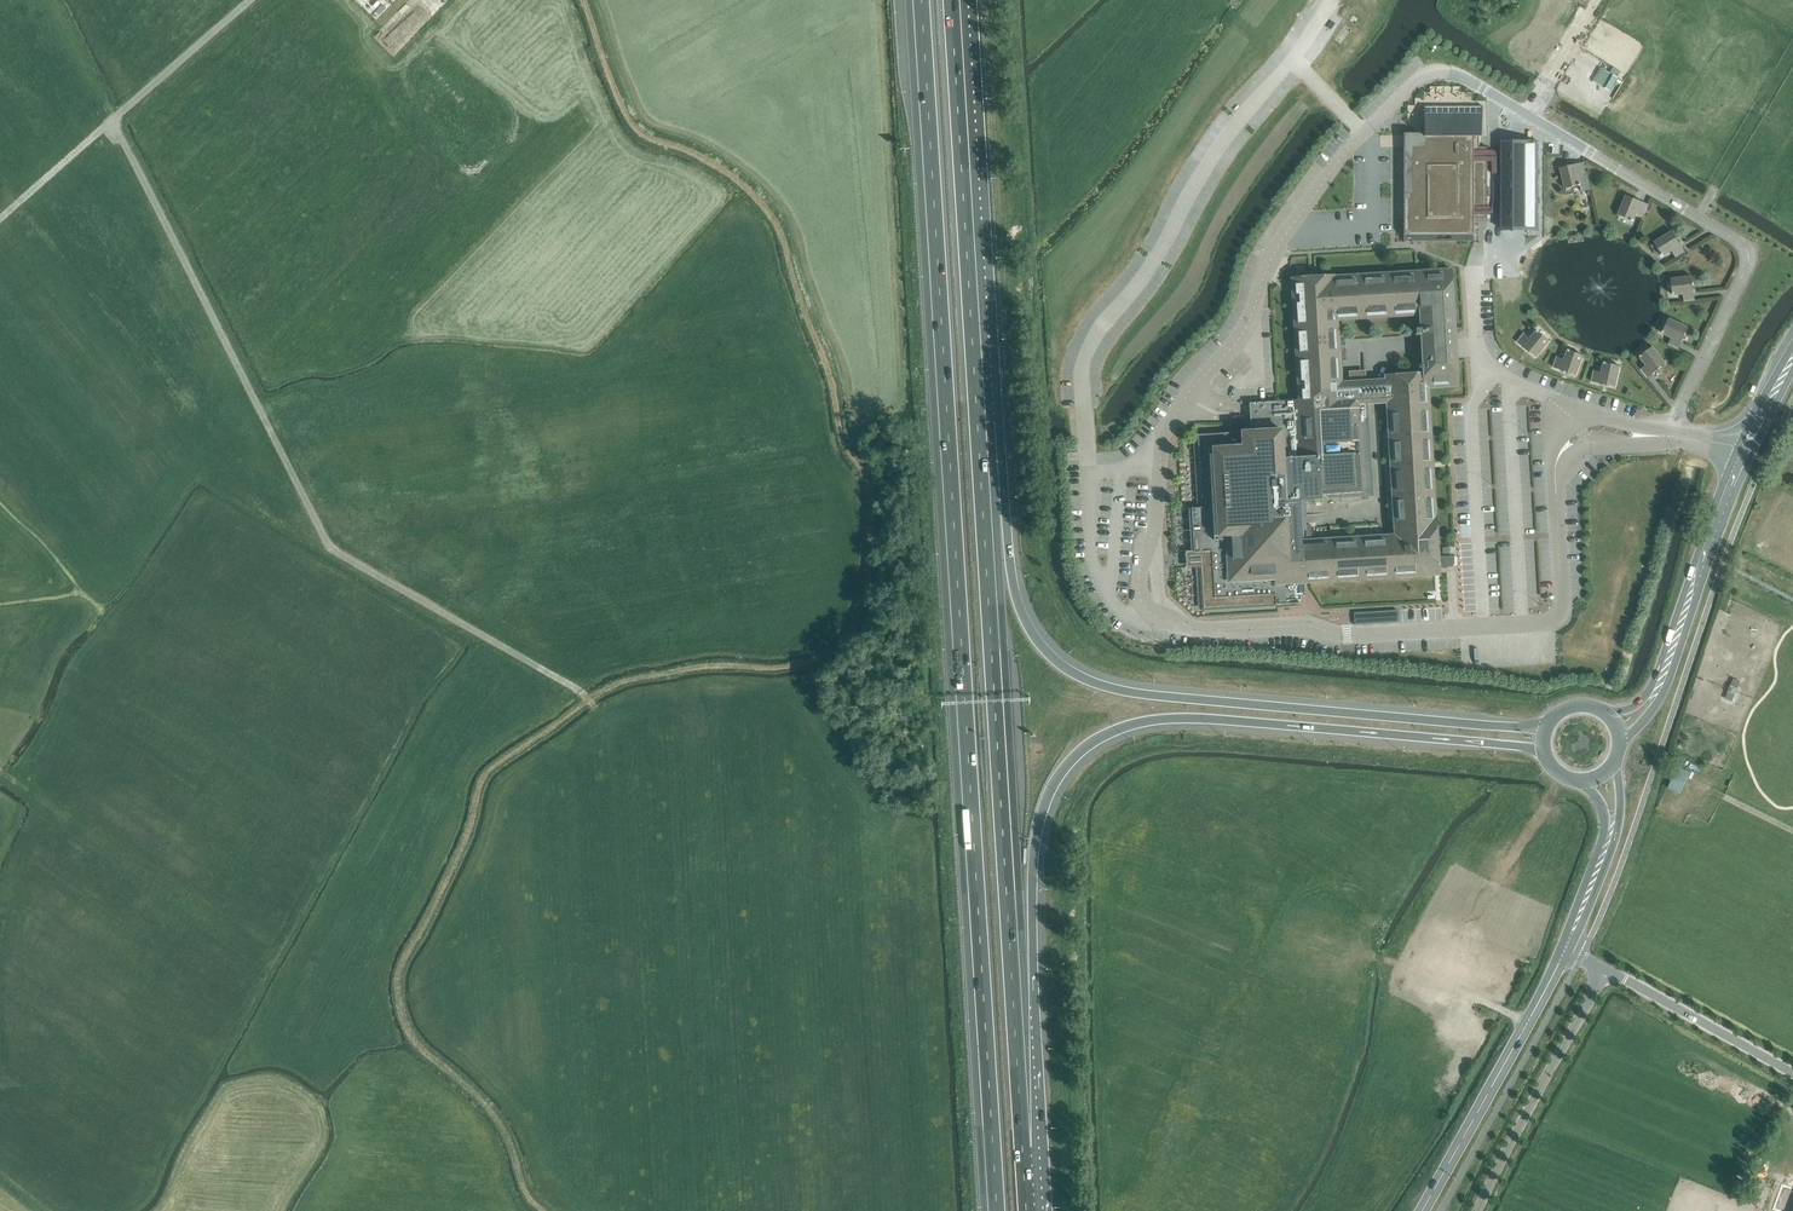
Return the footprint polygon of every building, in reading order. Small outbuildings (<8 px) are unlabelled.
[(1601,86),(1610,91),(1618,78),(1609,73),(1601,86)] [(1404,197),(1403,197),(1403,218),(1403,242),(1404,242),(1404,240),(1405,240),(1405,233),(1411,233),(1411,240),(1473,240),(1473,242),(1474,242),(1474,218),(1487,218),(1487,147),(1480,147),(1480,141),(1480,136),(1483,136),(1483,106),(1482,106),(1482,107),(1424,107),(1424,106),(1423,106),(1423,126),(1423,129),(1423,136),(1426,136),(1426,139),(1425,139),(1424,140),(1424,141),(1424,142),(1424,143),(1425,144),(1426,144),(1426,147),(1423,147),(1411,147),(1411,197),(1410,197),(1410,196),(1409,195),(1408,195),(1407,195),(1406,195),(1405,196),(1405,197),(1404,197)] [(1515,119),(1512,125),(1526,132),(1529,126),(1515,119)] [(1533,146),(1501,146),(1501,235),(1533,235),(1533,146)] [(1584,162),(1560,168),(1565,188),(1567,194),(1582,191),(1590,189),(1586,173),(1584,162)] [(1631,221),(1633,221),(1641,202),(1626,195),(1618,215),(1631,220),(1631,221)] [(1662,254),(1661,254),(1663,256),(1681,245),(1672,231),(1654,242),(1662,254)] [(1210,562),(1210,565),(1200,565),(1203,609),(1300,603),(1300,596),(1304,595),(1303,578),(1310,578),(1434,570),(1423,384),(1446,382),(1453,382),(1452,360),(1452,359),(1451,357),(1450,339),(1450,338),(1450,329),(1447,274),(1425,276),(1354,280),(1311,282),(1311,276),(1296,277),(1303,399),(1277,401),(1249,402),(1250,422),(1250,431),(1197,434),(1197,440),(1203,534),(1198,534),(1199,552),(1209,551),(1209,554),(1206,555),(1205,557),(1205,560),(1207,562),(1210,562)] [(1694,293),(1692,277),(1671,279),(1673,293),(1672,293),(1673,295),(1694,293)] [(1663,331),(1662,333),(1681,342),(1688,328),(1669,319),(1663,331)] [(1518,342),(1536,357),(1550,341),(1539,332),(1539,331),(1537,330),(1531,338),(1524,333),(1518,342)] [(1653,373),(1666,363),(1653,347),(1642,355),(1641,355),(1639,356),(1653,373)] [(1570,350),(1568,349),(1564,360),(1557,357),(1553,367),(1576,375),(1583,355),(1570,351),(1570,350)] [(1602,372),(1594,371),(1592,381),(1615,387),(1620,366),(1606,363),(1604,362),(1602,372)] [(1439,567),(1453,566),(1453,555),(1439,556),(1439,567)] [(1731,685),(1727,693),(1734,695),(1737,688),(1731,685)] [(1680,793),(1689,773),(1678,767),(1668,787),(1680,793)] [(1430,980),(1432,972),(1419,967),(1417,975),(1430,980)] [(1410,989),(1407,997),(1447,1010),(1450,1002),(1410,989)] [(1501,1016),(1489,1010),(1484,1017),(1496,1024),(1501,1016)]
